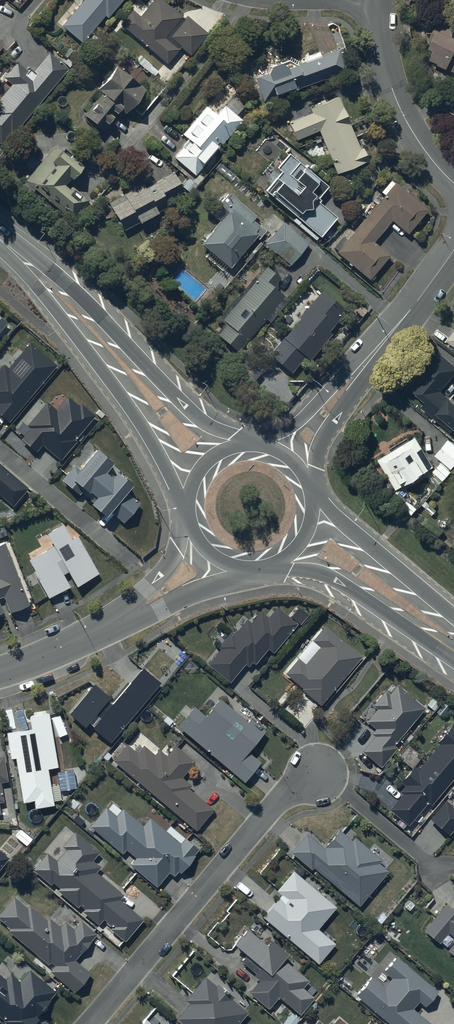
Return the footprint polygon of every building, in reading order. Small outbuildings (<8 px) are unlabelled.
[(62,24),(83,41),(105,14),(107,16),(121,0),(81,0),(62,24)] [(208,33),(187,14),(184,18),(164,0),(153,0),(140,15),(133,9),(121,22),(166,62),(181,45),(190,53),(208,33)] [(439,17),(429,37),(432,38),(430,43),(435,46),(429,58),(453,69),(453,24),(439,17)] [(267,71),(255,75),(263,100),(347,69),(339,48),(296,63),(288,58),(281,61),(279,60),(270,64),(267,69),(267,71)] [(3,143),(11,133),(12,134),(68,67),(50,51),(34,71),(30,68),(28,71),(17,61),(4,76),(12,83),(0,97),(0,140),(3,143)] [(99,94),(83,112),(104,129),(121,108),(125,111),(145,88),(118,66),(99,88),(104,92),(101,95),(99,94)] [(360,147),(338,95),(310,107),(312,111),(289,121),(297,138),(318,129),(327,149),(324,150),(329,163),(332,161),(337,173),(368,159),(362,146),(360,147)] [(183,145),(174,155),(195,173),(242,119),(225,104),(217,113),(207,104),(182,132),(187,137),(182,143),(183,145)] [(51,149),(25,178),(71,219),(88,199),(73,186),(70,189),(64,183),(71,176),(72,177),(83,165),(71,154),(72,153),(64,146),(62,149),(62,148),(61,148),(61,147),(60,147),(59,147),(58,147),(58,146),(57,146),(56,146),(56,147),(55,147),(54,147),(53,147),(53,148),(52,148),(52,149),(51,149)] [(328,185),(289,152),(277,166),(281,170),(265,189),(320,235),(337,216),(318,200),(320,198),(318,197),(328,185)] [(143,183),(109,201),(124,229),(167,205),(165,200),(184,190),(173,171),(145,186),(143,183)] [(385,193),(337,250),(369,278),(390,254),(374,240),(392,219),(408,232),(428,208),(396,181),(394,182),(391,179),(381,190),(385,193)] [(220,220),(201,241),(229,265),(256,235),(258,237),(265,229),(253,218),(256,215),(232,193),(221,205),(222,206),(214,215),(220,220)] [(283,221),(265,242),(290,263),(308,242),(283,221)] [(255,275),(220,317),(226,322),(218,332),(238,348),(284,294),(272,285),(279,276),(266,265),(257,277),(255,275)] [(284,336),(270,353),(291,371),(305,355),(309,359),(332,333),(329,330),(347,310),(322,288),(316,295),(312,290),(309,293),(304,289),(287,308),(289,309),(282,317),(289,323),(280,333),(284,336)] [(28,343),(7,367),(2,363),(0,364),(0,414),(6,419),(53,364),(28,343)] [(453,374),(453,363),(438,350),(416,376),(419,378),(411,387),(427,400),(423,406),(434,416),(450,396),(441,389),(453,374)] [(45,399),(25,424),(28,426),(19,437),(35,450),(40,443),(59,458),(75,439),(73,438),(93,413),(79,402),(78,403),(65,393),(54,407),(45,399)] [(396,487),(433,465),(415,436),(378,458),(396,487)] [(448,438),(435,454),(451,467),(453,464),(453,443),(448,438)] [(90,498),(89,500),(105,513),(108,509),(124,521),(140,501),(125,489),(130,482),(116,470),(112,475),(105,469),(112,460),(95,446),(78,467),(73,464),(61,479),(79,493),(80,490),(90,498)] [(13,505),(28,487),(0,463),(0,494),(13,505)] [(71,538),(62,522),(46,531),(53,544),(28,558),(34,569),(33,570),(47,596),(69,585),(63,573),(68,570),(76,584),(98,572),(78,534),(71,538)] [(3,594),(9,611),(28,604),(4,541),(0,543),(0,595),(3,594)] [(234,633),(230,630),(218,645),(220,647),(207,662),(230,681),(245,663),(247,665),(252,659),(255,662),(268,647),(272,651),(296,622),(278,606),(269,617),(260,610),(251,621),(247,618),(234,633)] [(297,606),(290,614),(299,622),(306,614),(297,606)] [(305,663),(298,657),(285,672),(302,686),(301,688),(320,703),(361,654),(325,624),(312,640),(319,646),(305,663)] [(93,682),(68,712),(84,725),(87,721),(91,725),(110,741),(159,681),(141,666),(111,703),(106,699),(109,695),(93,682)] [(423,706),(396,685),(389,694),(383,690),(371,705),(375,708),(365,720),(374,728),(371,732),(374,735),(363,750),(380,764),(395,746),(393,744),(423,706)] [(194,705),(177,724),(243,781),(260,762),(246,750),(264,729),(250,717),(247,720),(220,696),(204,714),(194,705)] [(57,765),(47,711),(26,715),(28,726),(4,731),(9,757),(14,756),(22,800),(33,798),(34,806),(52,803),(46,766),(57,765)] [(452,727),(439,742),(441,744),(426,762),(432,767),(424,777),(414,769),(403,782),(410,789),(393,809),(408,821),(426,799),(429,802),(453,772),(453,728),(452,727)] [(127,743),(113,759),(196,829),(214,808),(188,787),(191,783),(182,776),(194,761),(175,744),(166,754),(159,748),(154,753),(143,744),(137,751),(127,743)] [(452,805),(446,799),(430,818),(450,834),(453,829),(453,803),(452,805)] [(120,808),(112,801),(107,807),(106,806),(90,825),(121,852),(125,848),(135,857),(130,863),(155,885),(168,870),(173,874),(177,869),(180,871),(195,854),(193,853),(198,848),(169,824),(165,829),(149,816),(142,824),(122,807),(120,808)] [(325,846),(306,831),(290,851),(311,869),(313,866),(359,903),(387,869),(378,863),(381,858),(354,836),(352,839),(339,829),(325,846)] [(47,851),(33,869),(50,883),(52,881),(59,886),(57,889),(77,905),(79,903),(83,907),(81,910),(98,923),(102,918),(112,925),(110,928),(124,940),(143,917),(119,897),(122,894),(95,871),(99,866),(92,859),(99,851),(74,830),(63,845),(66,848),(57,860),(47,851)] [(336,905),(291,869),(275,889),(281,894),(262,916),(318,962),(335,942),(317,927),(336,905)] [(49,970),(74,991),(90,972),(75,959),(96,933),(81,920),(74,928),(65,920),(60,926),(49,917),(47,919),(29,905),(27,907),(13,895),(0,911),(0,917),(10,926),(8,929),(48,963),(50,960),(54,963),(49,970)] [(446,903),(425,929),(440,941),(450,929),(453,932),(453,910),(446,903)] [(267,942),(245,924),(231,941),(247,953),(242,960),(257,972),(255,974),(261,980),(251,992),(269,1006),(279,994),(300,1011),(313,995),(303,987),(310,979),(284,958),(289,952),(271,938),(267,942)] [(393,951),(379,968),(391,977),(379,992),(365,981),(353,995),(389,1023),(431,1023),(409,1006),(417,996),(426,1004),(439,987),(393,951)] [(3,1019),(2,1020),(7,1023),(34,1023),(39,1018),(37,1016),(50,1001),(48,999),(55,991),(29,968),(19,980),(10,973),(6,978),(0,974),(0,1016),(3,1019)] [(203,976),(185,999),(189,1002),(176,1018),(183,1023),(238,1023),(248,1012),(203,976)]
